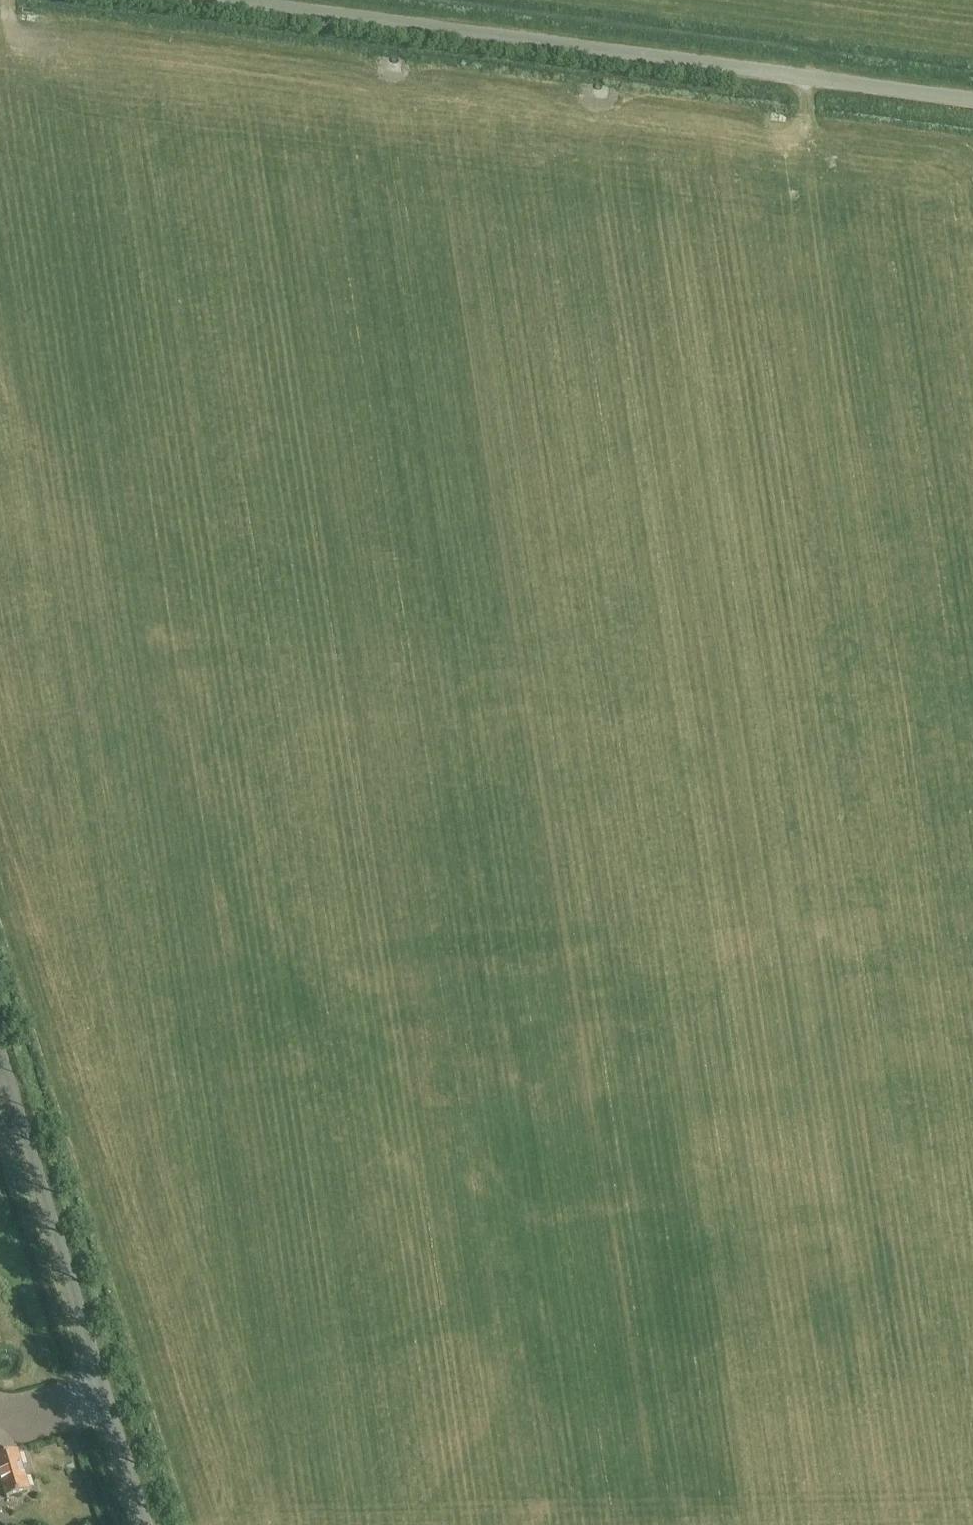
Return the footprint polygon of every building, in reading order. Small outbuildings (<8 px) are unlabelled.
[(3,1487),(6,1499),(30,1491),(18,1451),(0,1457),(0,1488),(3,1487)]
